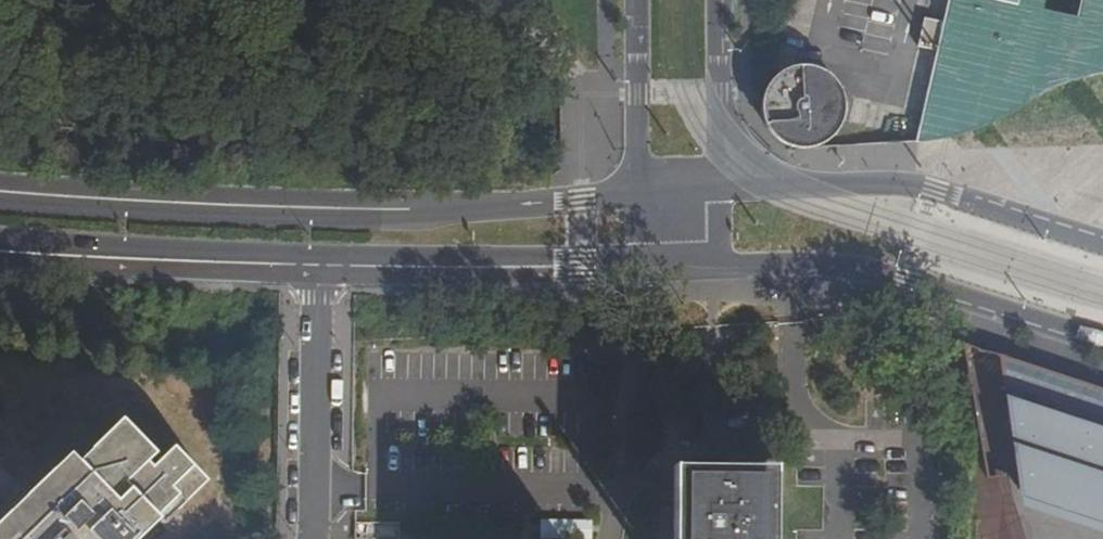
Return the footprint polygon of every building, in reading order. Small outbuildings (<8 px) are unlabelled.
[(947,25),(925,21),(918,49),(940,54),(945,55),(942,70),(936,69),(921,145),(929,139),(940,136),(958,131),(972,126),(983,120),(1000,111),(1020,98),(1040,88),(1070,77),(1102,69),(1102,0),(1072,0),(1068,20),(1038,13),(1041,0),(1015,0),(1013,8),(982,1),(982,0),(952,0),(947,25)] [(945,55),(940,54),(936,69),(942,70),(945,55)] [(821,147),(835,138),(845,122),(848,105),(844,87),(830,71),(808,63),(788,66),(771,81),(763,97),(763,114),(769,132),(784,145),(804,150),(821,147)] [(998,355),(1021,505),(1102,532),(1102,389),(998,355)] [(985,416),(974,418),(967,538),(1020,538),(985,416)] [(30,492),(27,495),(0,521),(0,538),(139,538),(159,519),(164,523),(206,482),(174,450),(171,450),(153,469),(147,463),(156,454),(122,421),(80,462),(71,453),(30,492)] [(675,538),(775,538),(775,468),(676,467),(675,538)] [(538,520),(538,536),(580,534),(579,519),(538,520)]
